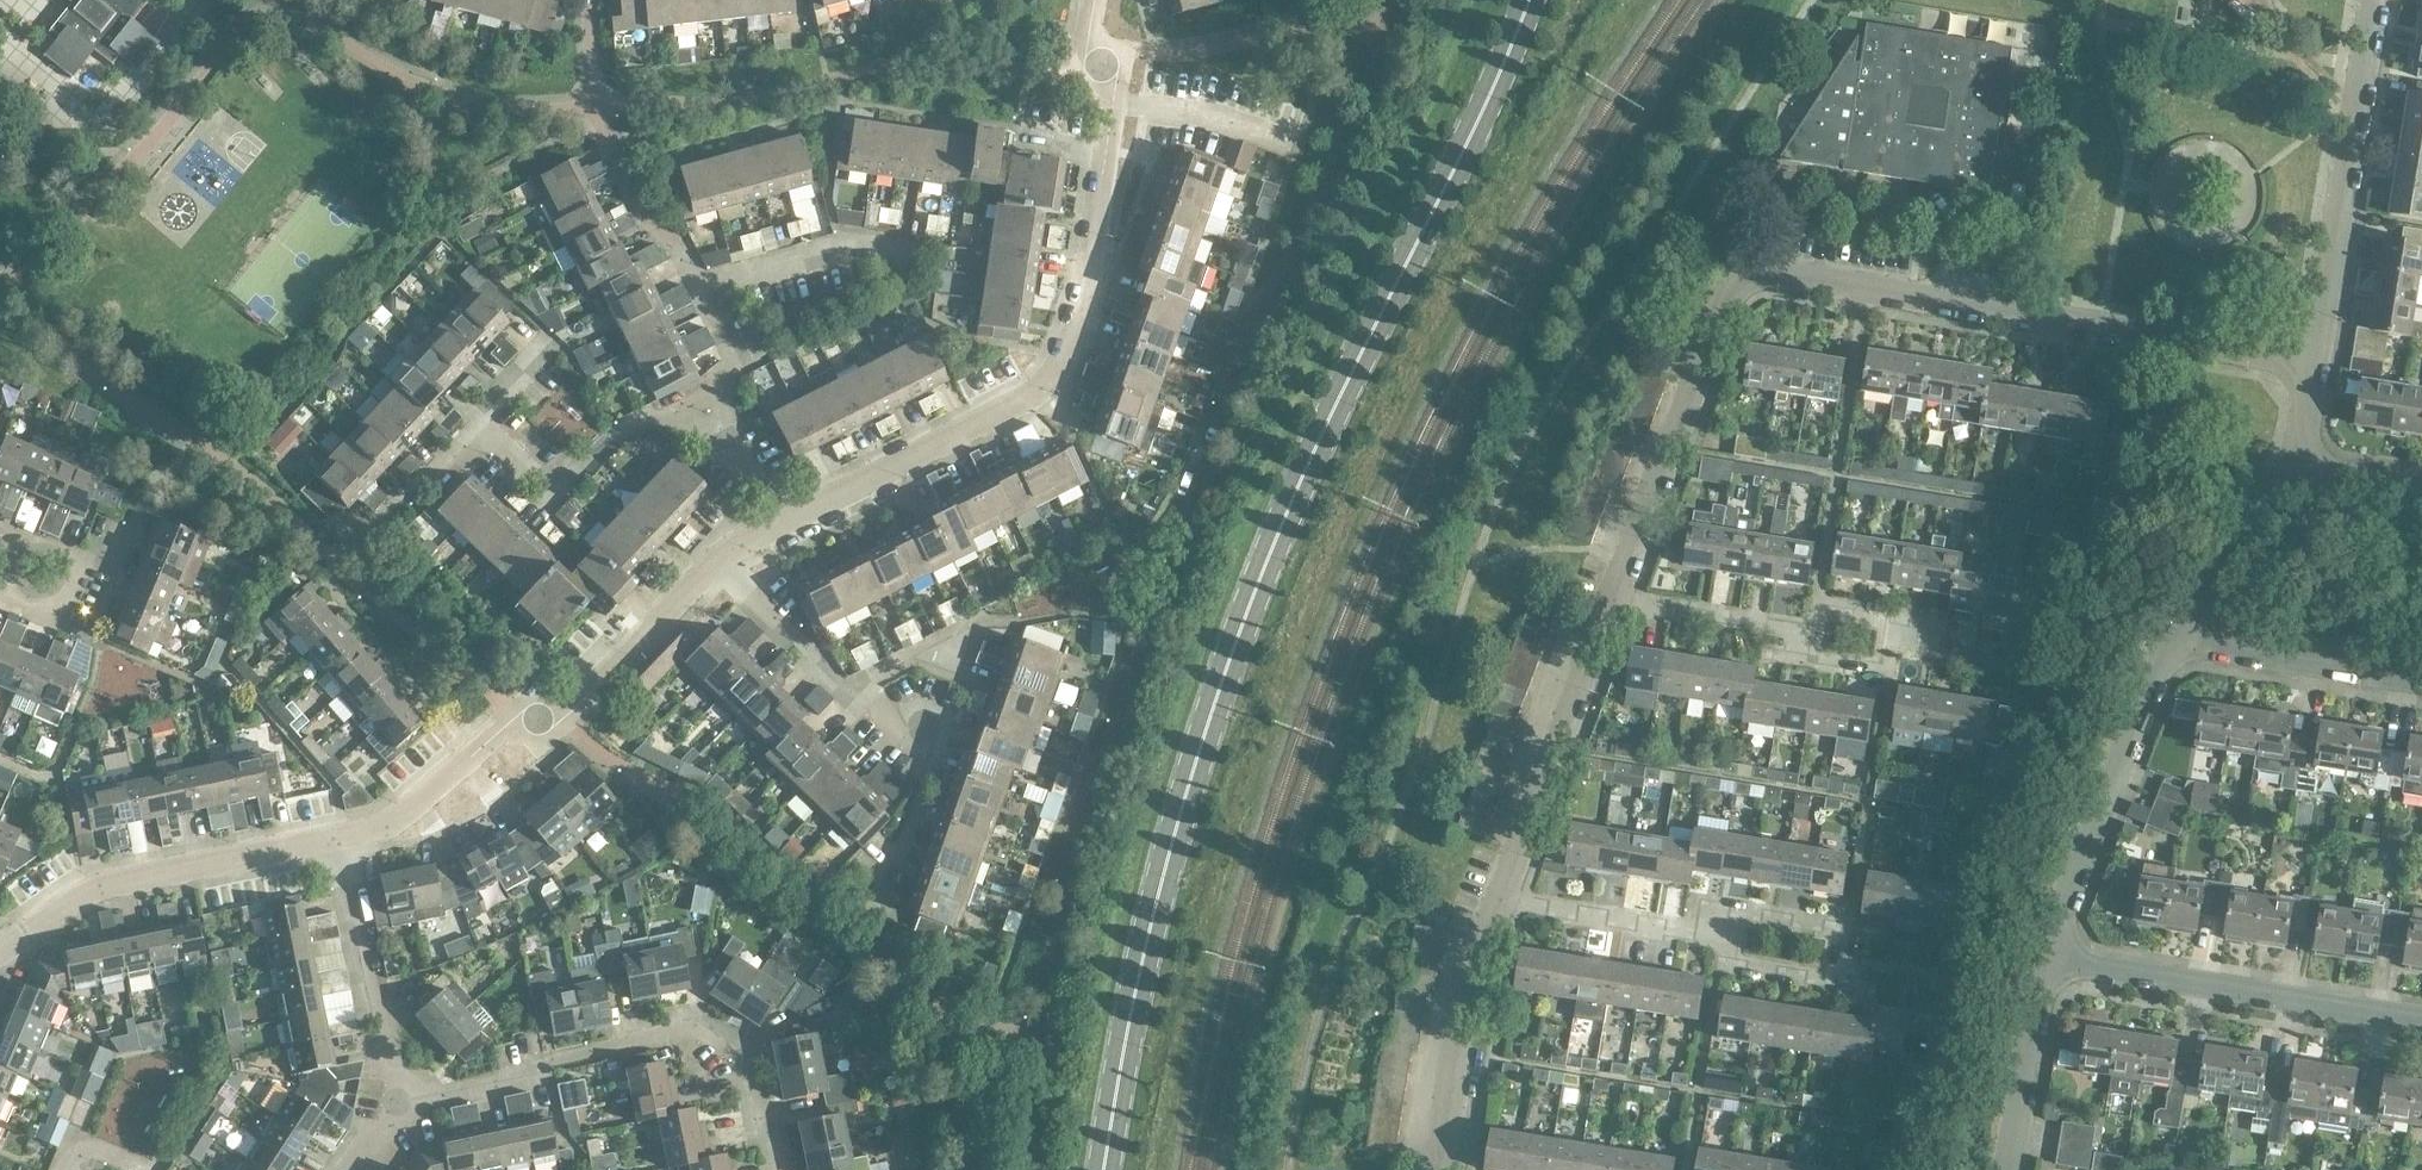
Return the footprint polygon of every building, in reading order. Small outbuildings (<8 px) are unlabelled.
[(72,2),(48,32),(57,39),(44,56),(72,79),(94,51),(115,67),(122,58),(138,70),(160,42),(133,21),(150,0),(69,0),(72,2)] [(456,0),(431,0),(430,2),(454,9),(456,0)] [(482,0),(456,0),(454,9),(477,16),(482,0)] [(477,16),(500,22),(507,0),(482,0),(477,16)] [(532,0),(507,0),(500,22),(524,29),(532,0)] [(524,29),(558,38),(563,24),(553,22),(559,0),(532,0),(524,29)] [(645,0),(619,0),(621,18),(613,19),(614,34),(648,30),(645,0)] [(648,30),(672,27),(669,0),(645,0),(648,30)] [(694,0),(669,0),(672,27),(697,25),(694,0)] [(697,25),(721,22),(718,0),(694,0),(697,25)] [(743,0),(718,0),(721,22),(745,19),(743,0)] [(745,19),(769,17),(767,0),(743,0),(745,19)] [(769,17),(794,14),(792,0),(767,0),(769,17)] [(846,0),(811,0),(814,11),(847,2),(846,0)] [(1172,18),(1220,6),(1218,0),(1167,0),(1172,18)] [(2005,96),(2013,49),(1867,24),(1861,64),(1856,63),(1860,36),(1859,36),(1781,158),(1838,167),(1839,161),(1845,162),(1843,170),(1989,194),(1997,146),(2004,147),(2012,97),(2005,96)] [(688,64),(686,50),(674,51),(676,66),(688,64)] [(2421,128),(2421,96),(2410,94),(2405,125),(2421,128)] [(836,169),(871,175),(879,128),(854,124),(849,157),(838,156),(836,169)] [(2421,158),(2421,128),(2405,125),(2400,155),(2421,158)] [(871,175),(895,179),(902,132),(879,128),(871,175)] [(977,131),(974,143),(968,185),(1006,191),(1003,209),(1046,215),(1063,218),(1071,168),(1011,159),(1014,138),(977,131)] [(895,179),(918,183),(926,136),(902,132),(895,179)] [(918,183),(942,187),(950,139),(926,136),(918,183)] [(967,191),(968,185),(974,143),(950,139),(942,187),(967,191)] [(774,147),(787,193),(811,186),(798,140),(774,147)] [(1247,174),(1256,147),(1239,141),(1229,168),(1247,174)] [(787,193),(774,147),(750,153),(763,199),(787,193)] [(1184,183),(1216,195),(1220,183),(1224,171),(1220,169),(1222,162),(1184,148),(1181,155),(1178,154),(1169,178),(1184,183)] [(2013,148),(2009,175),(2027,178),(2037,180),(2040,165),(2031,164),(2033,151),(2023,149),(2013,148)] [(763,199),(750,153),(727,160),(740,206),(763,199)] [(2400,155),(2395,185),(2421,189),(2421,158),(2400,155)] [(531,182),(543,204),(585,182),(574,160),(531,182)] [(740,206),(727,160),(703,166),(716,213),(740,206)] [(716,213),(703,166),(679,173),(688,205),(678,208),(682,222),(716,213)] [(1216,193),(1216,195),(1184,183),(1169,178),(1168,183),(1161,202),(1207,218),(1208,216),(1226,222),(1234,199),(1216,193)] [(597,204),(585,182),(543,204),(554,226),(597,204)] [(2020,230),(2027,187),(2013,183),(2006,228),(2020,230)] [(2395,185),(2390,216),(2421,221),(2421,189),(2395,185)] [(1258,209),(1272,214),(1275,204),(1262,199),(1258,209)] [(1153,224),(1200,240),(1207,218),(1161,202),(1153,224)] [(886,232),(887,225),(890,211),(879,209),(880,205),(867,203),(863,228),(886,232)] [(565,247),(607,226),(597,204),(554,226),(541,232),(552,254),(565,247)] [(614,222),(626,216),(622,207),(610,213),(614,222)] [(994,232),(1042,240),(1046,215),(1003,209),(998,208),(994,232)] [(1255,219),(1268,224),(1272,214),(1258,209),(1255,219)] [(887,225),(898,227),(900,212),(890,211),(887,225)] [(626,216),(614,222),(619,231),(631,225),(626,216)] [(935,232),(937,218),(927,216),(925,231),(935,232)] [(937,218),(935,232),(946,234),(949,220),(937,218)] [(463,244),(486,232),(479,219),(456,231),(463,244)] [(796,223),(800,237),(810,234),(806,220),(796,223)] [(800,237),(796,223),(785,226),(789,240),(800,237)] [(1145,247),(1191,264),(1200,240),(1153,224),(1145,247)] [(576,269),(619,248),(607,226),(565,247),(576,269)] [(1047,240),(1061,243),(1063,230),(1049,228),(1047,240)] [(2420,277),(2421,266),(2421,231),(2405,228),(2402,242),(2387,240),(2382,270),(2420,277)] [(991,256),(1038,263),(1042,240),(994,232),(991,256)] [(749,236),(753,250),(763,247),(759,233),(749,236)] [(479,255),(492,250),(485,235),(473,241),(479,255)] [(753,250),(749,236),(739,238),(743,253),(753,250)] [(1061,243),(1047,240),(1045,248),(1060,251),(1061,243)] [(1242,255),(1256,260),(1259,250),(1246,245),(1242,255)] [(1147,274),(1183,287),(1194,291),(1198,292),(1206,269),(1191,264),(1145,247),(1137,271),(1147,274)] [(587,291),(598,286),(630,269),(619,248),(576,269),(587,291)] [(1239,266),(1252,271),(1256,260),(1242,255),(1239,266)] [(987,279),(1034,287),(1038,263),(991,256),(987,279)] [(609,308),(651,286),(640,264),(630,269),(598,286),(609,308)] [(967,288),(970,271),(938,265),(935,282),(967,288)] [(2416,306),(2420,277),(2382,270),(2377,300),(2416,306)] [(1139,298),(1185,314),(1194,291),(1183,287),(1147,274),(1139,298)] [(1040,288),(1054,290),(1056,278),(1041,276),(1040,288)] [(983,303),(1030,311),(1034,287),(987,279),(983,303)] [(620,330),(662,308),(651,286),(609,308),(620,330)] [(1054,290),(1040,288),(1038,297),(1053,299),(1054,290)] [(491,342),(509,323),(475,291),(457,309),(491,342)] [(1226,302),(1239,307),(1243,296),(1230,291),(1226,302)] [(391,313),(395,308),(395,299),(390,293),(380,303),(391,313)] [(1131,321),(1177,337),(1185,314),(1139,298),(1131,321)] [(2411,337),(2421,339),(2421,324),(2413,323),(2416,306),(2377,300),(2372,331),(2358,328),(2356,342),(2387,348),(2389,333),(2411,337)] [(1234,323),(1236,316),(1239,307),(1226,302),(1220,318),(1234,323)] [(1030,311),(983,303),(977,338),(992,341),(993,330),(1026,336),(1030,311)] [(631,351),(673,329),(662,308),(620,330),(631,351)] [(441,327),(475,359),(491,342),(457,309),(441,327)] [(1124,319),(1111,314),(1109,322),(1122,326),(1124,319)] [(363,321),(353,331),(366,344),(376,334),(363,321)] [(1123,343),(1169,360),(1177,337),(1131,321),(1123,343)] [(424,344),(458,377),(475,359),(441,327),(424,344)] [(642,373),(685,352),(673,329),(631,351),(642,373)] [(496,347),(506,356),(513,349),(503,340),(496,347)] [(902,353),(924,396),(946,384),(924,342),(902,353)] [(2384,363),(2387,348),(2356,342),(2353,358),(2384,363)] [(1115,366),(1161,382),(1169,360),(1123,343),(1115,366)] [(458,377),(424,344),(407,362),(441,394),(458,377)] [(1201,369),(1213,374),(1222,350),(1210,346),(1209,346),(1201,369)] [(506,356),(496,347),(489,355),(499,364),(506,356)] [(1746,388),(1776,393),(1783,352),(1752,347),(1746,388)] [(1095,359),(1109,364),(1112,352),(1099,348),(1095,359)] [(1864,392),(1895,397),(1901,355),(1870,350),(1864,392)] [(380,370),(398,387),(448,435),(454,428),(459,433),(469,423),(454,408),(444,418),(437,411),(439,409),(433,403),(441,394),(407,362),(398,352),(380,370)] [(685,352),(642,373),(654,396),(696,374),(685,352)] [(1783,352),(1776,393),(1774,402),(1786,404),(1789,402),(1790,395),(1806,398),(1813,357),(1783,352)] [(924,396),(902,353),(880,364),(902,407),(924,396)] [(1932,360),(1901,355),(1895,397),(1891,420),(1905,423),(1909,399),(1925,402),(1932,360)] [(1845,362),(1813,357),(1806,398),(1838,403),(1845,362)] [(2381,385),(2384,363),(2353,358),(2351,371),(2364,373),(2355,426),(2378,429),(2378,434),(2392,437),(2399,388),(2381,385)] [(1109,364),(1095,359),(1092,367),(1106,372),(1109,364)] [(1962,365),(1932,360),(1925,402),(1941,405),(1939,419),(1952,422),(1955,407),(1962,365)] [(902,407),(880,364),(859,375),(881,418),(902,407)] [(1993,371),(1962,365),(1955,407),(1953,421),(1981,426),(1983,412),(1984,412),(1989,385),(1990,385),(1993,371)] [(1154,404),(1161,382),(1115,366),(1107,387),(1154,404)] [(331,374),(330,376),(328,378),(323,382),(334,393),(348,377),(338,367),(331,374)] [(1640,371),(1635,386),(1662,397),(1668,382),(1640,371)] [(463,381),(473,391),(479,384),(469,375),(463,381)] [(881,418),(859,375),(837,386),(859,429),(881,418)] [(473,391),(463,381),(455,390),(466,399),(473,391)] [(1981,426),(2012,431),(2019,390),(1990,385),(1989,385),(1984,412),(1983,412),(1981,426)] [(859,429),(837,386),(816,397),(837,440),(859,429)] [(1657,410),(1662,397),(1635,386),(1629,400),(1657,410)] [(448,435),(398,387),(381,405),(416,438),(432,421),(437,426),(430,433),(440,443),(446,436),(447,436),(448,435)] [(1107,389),(1099,411),(1145,428),(1153,406),(1154,404),(1107,387),(1107,389)] [(2399,388),(2392,437),(2405,439),(2406,434),(2421,437),(2421,391),(2399,388)] [(48,408),(54,394),(39,389),(36,397),(39,404),(47,407),(48,408)] [(2012,431),(2042,436),(2049,395),(2019,390),(2012,431)] [(539,391),(530,392),(531,412),(547,411),(548,441),(569,440),(567,400),(540,402),(539,391)] [(927,399),(933,412),(943,407),(936,394),(927,399)] [(1079,404),(1091,408),(1095,398),(1083,394),(1080,403),(1079,403),(1079,404)] [(2042,436),(2074,441),(2081,400),(2049,395),(2042,436)] [(1201,410),(1205,399),(1196,396),(1192,407),(1201,410)] [(837,440),(816,397),(794,408),(816,451),(837,440)] [(933,412),(927,399),(917,404),(924,417),(933,412)] [(1652,425),(1657,410),(1629,400),(1624,414),(1652,425)] [(2111,405),(2081,400),(2074,441),(2072,456),(2084,458),(2086,443),(2104,446),(2111,405)] [(80,424),(86,407),(76,403),(76,404),(70,420),(80,424)] [(1079,404),(1079,406),(1076,413),(1087,417),(1086,420),(1095,424),(1091,434),(1126,447),(1137,450),(1137,451),(1147,454),(1155,431),(1154,431),(1145,428),(1099,411),(1091,408),(1079,404)] [(364,423),(399,455),(416,438),(381,405),(364,423)] [(794,462),(816,451),(794,408),(763,424),(769,435),(778,431),(794,462)] [(585,442),(600,436),(588,409),(573,415),(585,442)] [(1646,439),(1652,425),(1624,414),(1619,426),(1619,428),(1640,436),(1640,437),(1646,439)] [(883,421),(890,434),(899,429),(893,416),(883,421)] [(890,434),(883,421),(874,426),(881,439),(890,434)] [(348,440),(382,472),(399,455),(364,423),(348,440)] [(290,445),(300,434),(290,424),(280,435),(290,445)] [(1635,450),(1640,437),(1640,436),(1619,428),(1619,426),(1613,424),(1607,439),(1635,450)] [(24,491),(37,497),(60,444),(36,434),(30,449),(14,487),(5,509),(14,513),(24,491)] [(1765,461),(1767,449),(1768,441),(1738,436),(1737,444),(1736,444),(1734,456),(1765,461)] [(840,443),(847,456),(856,451),(850,438),(840,443)] [(5,509),(14,487),(30,449),(6,439),(0,452),(0,481),(4,483),(0,491),(0,516),(1,516),(5,509)] [(1630,464),(1635,450),(1607,439),(1602,453),(1630,464)] [(382,472),(348,440),(331,458),(380,505),(386,498),(371,484),(382,472)] [(847,456),(840,443),(831,448),(837,461),(847,456)] [(49,536),(61,507),(83,454),(60,444),(37,497),(51,503),(39,532),(49,536)] [(1034,457),(1057,500),(1079,488),(1078,486),(1060,451),(1057,445),(1034,457)] [(1069,447),(1060,451),(1078,486),(1087,482),(1069,447)] [(1795,465),(1797,454),(1767,449),(1765,461),(1795,465)] [(659,478),(693,512),(711,493),(686,470),(693,463),(682,453),(659,478)] [(981,458),(987,470),(996,465),(990,453),(981,458)] [(1625,477),(1630,464),(1602,453),(1596,466),(1625,477)] [(71,511),(85,517),(108,465),(83,454),(61,507),(49,536),(59,540),(71,511)] [(410,454),(404,460),(414,470),(420,463),(410,454)] [(1797,454),(1795,465),(1827,471),(1829,460),(1797,454)] [(1013,468),(1034,511),(1057,500),(1034,457),(1013,468)] [(347,509),(357,499),(373,513),(380,505),(331,458),(313,476),(314,477),(300,492),(332,522),(346,508),(347,509)] [(1732,474),(1733,463),(1703,458),(1701,469),(1732,474)] [(406,478),(414,470),(404,460),(396,468),(406,478)] [(1733,463),(1732,474),(1762,479),(1764,467),(1733,463)] [(1881,480),(1883,469),(1851,463),(1850,475),(1881,480)] [(1619,492),(1625,477),(1596,466),(1592,478),(1591,480),(1613,487),(1612,489),(1619,492)] [(1764,467),(1762,479),(1792,483),(1794,472),(1764,467)] [(992,479),(1013,522),(1034,511),(1013,468),(992,479)] [(1883,469),(1881,480),(1911,485),(1913,474),(1883,469)] [(1794,472),(1792,483),(1824,489),(1825,478),(1794,472)] [(1913,474),(1911,485),(1942,490),(1943,478),(1913,474)] [(937,480),(943,493),(953,487),(947,475),(937,480)] [(1607,501),(1612,489),(1613,487),(1591,480),(1592,478),(1586,476),(1580,491),(1607,501)] [(431,506),(457,531),(491,496),(473,478),(449,502),(442,495),(431,506)] [(642,496),(676,529),(693,512),(659,478),(642,496)] [(1943,478),(1942,490),(1971,494),(1973,483),(1943,478)] [(970,490),(992,533),(1013,522),(992,479),(970,490)] [(1878,498),(1880,487),(1849,481),(1847,493),(1878,498)] [(124,493),(100,483),(92,501),(116,510),(124,493)] [(1973,483),(1971,494),(2000,499),(2002,488),(1973,483)] [(1880,487),(1878,498),(1908,503),(1910,492),(1880,487)] [(2002,488),(2000,499),(2031,504),(2032,493),(2002,488)] [(512,508),(522,497),(513,489),(503,500),(512,508)] [(948,502),(953,511),(970,545),(992,533),(970,490),(948,502)] [(1602,515),(1607,501),(1580,491),(1575,505),(1602,515)] [(1910,492),(1908,503),(1939,508),(1941,497),(1910,492)] [(2032,493),(2031,504),(2063,509),(2065,498),(2032,493)] [(474,547),(508,512),(491,496),(457,531),(474,547)] [(625,513),(659,547),(676,529),(642,496),(625,513)] [(522,497),(512,508),(518,514),(528,504),(522,497)] [(1941,497),(1939,508),(1968,512),(1970,501),(1941,497)] [(2065,498),(2063,509),(2093,514),(2094,503),(2065,498)] [(571,499),(562,508),(572,517),(580,508),(571,499)] [(1970,501),(1968,512),(1997,517),(1999,506),(1970,501)] [(1597,530),(1602,515),(1575,505),(1569,519),(1597,530)] [(1685,565),(1716,571),(1726,507),(1713,505),(1712,512),(1694,509),(1685,565)] [(1999,506),(1997,517),(2027,522),(2029,511),(1999,506)] [(1716,571),(1746,576),(1753,534),(1755,521),(1738,519),(1739,509),(1726,507),(1716,571)] [(1776,581),(1783,539),(1787,512),(1775,510),(1771,537),(1753,534),(1746,576),(1776,581)] [(931,522),(953,565),(974,554),(970,545),(953,511),(931,522)] [(2029,511),(2027,522),(2060,527),(2062,516),(2029,511)] [(491,564),(525,529),(508,512),(474,547),(491,564)] [(608,531),(642,564),(659,547),(625,513),(608,531)] [(1591,544),(1597,530),(1569,519),(1564,533),(1591,544)] [(1050,539),(1058,555),(1079,545),(1067,520),(1060,523),(1065,532),(1050,539)] [(161,521),(150,546),(200,567),(213,537),(198,531),(195,536),(161,521)] [(546,541),(556,530),(548,522),(538,533),(546,541)] [(909,534),(931,577),(953,565),(931,522),(909,534)] [(680,533),(691,543),(698,536),(687,525),(680,533)] [(508,580),(542,545),(525,529),(491,564),(508,580)] [(556,530),(546,541),(554,548),(564,537),(556,530)] [(642,564),(608,531),(590,549),(595,554),(625,583),(642,564)] [(691,543),(680,533),(673,541),(683,551),(691,543)] [(887,545),(909,588),(931,577),(909,534),(887,545)] [(1833,576),(1865,581),(1871,540),(1840,535),(1833,576)] [(1925,591),(1952,595),(1953,595),(1958,568),(1960,568),(1963,555),(1944,552),(1947,538),(1934,536),(1932,550),(1925,591)] [(1814,544),(1783,539),(1776,581),(1808,586),(1814,544)] [(1865,581),(1895,586),(1902,545),(1871,540),(1865,581)] [(426,541),(414,552),(424,562),(436,550),(426,541)] [(542,545),(508,580),(526,597),(555,568),(560,563),(542,545)] [(866,556),(887,599),(909,588),(887,545),(866,556)] [(1895,586),(1925,591),(1932,550),(1902,545),(1895,586)] [(140,570),(178,586),(178,584),(191,589),(200,567),(150,546),(140,570)] [(625,583),(595,554),(569,581),(555,568),(526,597),(514,610),(550,646),(592,603),(607,618),(633,591),(625,583)] [(844,567),(866,610),(887,599),(866,556),(844,567)] [(646,568),(657,578),(664,571),(653,561),(646,568)] [(822,578),(844,621),(866,610),(844,567),(822,578)] [(657,578),(646,568),(639,576),(650,586),(657,578)] [(1697,568),(1693,587),(1780,601),(1784,582),(1697,568)] [(1950,608),(1981,613),(1988,573),(1960,568),(1958,568),(1953,595),(1952,595),(1950,608)] [(130,593),(167,609),(178,586),(140,570),(130,593)] [(236,582),(250,588),(250,589),(255,578),(240,572),(236,582)] [(1981,613),(2011,618),(2018,578),(1988,573),(1981,613)] [(844,621),(822,578),(801,590),(823,632),(844,621)] [(2050,583),(2018,578),(2011,618),(2043,624),(2050,583)] [(294,634),(323,608),(309,592),(315,587),(311,583),(264,625),(280,643),(293,632),(294,634)] [(119,617),(170,638),(176,624),(163,619),(167,609),(130,593),(119,617)] [(230,608),(241,612),(247,598),(237,593),(230,608)] [(944,604),(951,617),(962,612),(955,598),(944,604)] [(1533,598),(1527,613),(1553,623),(1559,608),(1533,598)] [(951,617),(944,604),(936,608),(943,621),(951,617)] [(241,612),(230,608),(224,622),(234,627),(241,612)] [(323,608),(294,634),(311,653),(340,627),(323,608)] [(1548,636),(1553,623),(1527,613),(1522,626),(1548,636)] [(170,638),(119,617),(109,641),(147,657),(153,643),(166,648),(170,638)] [(699,686),(755,626),(748,619),(732,635),(725,637),(717,629),(680,668),(699,686)] [(12,640),(18,626),(6,621),(0,635),(12,640)] [(901,626),(908,639),(909,639),(912,645),(921,640),(917,634),(918,634),(911,621),(901,626)] [(1114,627),(1092,623),(1091,654),(1112,655),(1114,627)] [(18,626),(12,640),(20,644),(26,629),(18,626)] [(716,703),(753,663),(745,656),(748,649),(763,633),(755,626),(699,686),(716,703)] [(908,639),(901,626),(893,631),(900,644),(908,639)] [(1543,651),(1548,636),(1522,626),(1517,640),(1543,651)] [(328,672),(357,646),(340,627),(311,653),(328,672)] [(649,665),(661,678),(694,643),(682,631),(649,665)] [(1005,664),(1056,682),(1065,658),(1014,640),(1005,664)] [(1537,665),(1543,651),(1517,640),(1511,655),(1537,665)] [(59,660),(65,646),(54,641),(48,655),(59,660)] [(210,655),(221,659),(227,645),(216,641),(210,655)] [(858,648),(868,668),(875,664),(871,657),(874,656),(868,643),(858,648)] [(65,646),(59,660),(67,664),(73,649),(65,646)] [(357,646),(328,672),(345,692),(374,666),(357,646)] [(984,657),(998,662),(1002,651),(988,646),(984,657)] [(868,668),(858,648),(849,653),(856,665),(860,672),(868,668)] [(1627,689),(1659,695),(1665,653),(1634,648),(1627,689)] [(0,667),(0,688),(16,695),(32,659),(8,649),(0,667)] [(734,719),(785,665),(784,664),(789,658),(783,652),(768,668),(764,668),(761,671),(753,663),(716,703),(734,719)] [(1665,653),(1659,695),(1689,700),(1695,658),(1665,653)] [(221,659),(210,655),(205,669),(215,674),(221,659)] [(1533,679),(1537,665),(1511,655),(1506,668),(1533,679)] [(998,662),(984,657),(981,666),(995,671),(998,662)] [(244,678),(253,670),(242,658),(234,666),(244,678)] [(1695,658),(1689,700),(1719,705),(1726,663),(1695,658)] [(32,659),(16,695),(40,705),(55,669),(32,659)] [(1726,663),(1719,705),(1747,709),(1745,722),(1746,723),(1755,668),(1726,663)] [(1056,682),(1005,664),(997,687),(1048,705),(1056,682)] [(661,678),(649,665),(628,687),(641,699),(661,678)] [(751,736),(789,697),(780,689),(783,685),(783,683),(793,672),(785,665),(734,719),(751,736)] [(374,666),(345,692),(338,698),(355,717),(391,685),(374,666)] [(1527,692),(1533,679),(1506,668),(1501,682),(1527,692)] [(1776,728),(1783,687),(1755,683),(1757,668),(1755,668),(1746,723),(1776,728)] [(55,669),(40,705),(65,716),(80,680),(55,669)] [(253,670),(244,678),(254,690),(263,682),(253,670)] [(1522,707),(1527,692),(1501,682),(1495,697),(1522,707)] [(379,730),(408,705),(391,685),(355,717),(352,720),(359,727),(368,718),(379,730)] [(811,709),(826,693),(818,686),(803,702),(811,709)] [(1048,705),(997,687),(989,710),(1040,728),(1048,705)] [(1807,732),(1813,692),(1783,687),(1776,728),(1807,732)] [(1894,729),(1925,734),(1932,692),(1901,687),(1894,729)] [(1076,713),(1092,719),(1099,697),(1083,691),(1076,713)] [(968,703),(982,708),(986,697),(972,692),(968,703)] [(1837,737),(1843,697),(1813,692),(1807,732),(1837,737)] [(1925,734),(1955,739),(1962,697),(1932,692),(1925,734)] [(826,693),(811,709),(818,716),(833,700),(826,693)] [(277,716),(287,708),(277,697),(268,705),(277,716)] [(765,757),(807,714),(789,697),(751,736),(769,753),(765,757)] [(1517,721),(1522,707),(1495,697),(1490,710),(1496,713),(1517,721)] [(1875,702),(1843,697),(1837,737),(1868,742),(1875,702)] [(1955,739),(1985,744),(1992,702),(1962,697),(1955,739)] [(2225,750),(2233,704),(2203,699),(2195,746),(2225,750)] [(2023,707),(1992,702),(1985,744),(2016,749),(2023,707)] [(982,708),(968,703),(965,711),(979,716),(982,708)] [(2255,755),(2263,709),(2233,704),(2225,750),(2255,755)] [(408,705),(379,730),(387,740),(375,751),(388,765),(400,755),(396,751),(426,725),(408,705)] [(287,708),(277,716),(288,728),(297,720),(287,708)] [(2293,714),(2263,709),(2255,755),(2257,755),(2255,770),(2283,774),(2281,788),(2295,791),(2304,736),(2290,734),(2293,714)] [(1040,728),(989,710),(981,733),(1028,749),(1032,751),(1040,728)] [(1076,713),(1072,723),(1088,729),(1092,719),(1076,713)] [(1516,737),(1522,723),(1517,721),(1496,713),(1491,727),(1516,737)] [(779,778),(817,739),(799,723),(807,714),(765,757),(783,773),(779,777),(779,778)] [(175,734),(171,717),(170,715),(149,720),(149,722),(152,734),(153,738),(175,734)] [(2319,739),(2304,736),(2295,791),(2316,794),(2318,779),(2323,772),(2330,773),(2330,768),(2345,770),(2353,724),(2322,719),(2319,739)] [(139,736),(152,734),(149,722),(145,723),(141,724),(137,724),(139,736)] [(2382,729),(2353,724),(2345,770),(2361,773),(2360,779),(2367,788),(2387,792),(2388,785),(2394,751),(2379,749),(2382,729)] [(1511,751),(1516,737),(1491,727),(1485,741),(1511,751)] [(108,741),(107,731),(97,734),(99,744),(108,741)] [(40,732),(32,747),(48,755),(55,740),(40,732)] [(1028,749),(981,733),(973,756),(963,753),(1014,771),(1014,770),(1020,772),(1028,749)] [(797,795),(848,741),(841,734),(831,744),(827,744),(824,746),(817,739),(779,778),(797,795)] [(2394,751),(2388,785),(2403,788),(2401,795),(2421,798),(2421,735),(2411,734),(2408,754),(2394,751)] [(311,755),(321,747),(311,736),(301,745),(311,755)] [(649,736),(642,744),(651,748),(654,740),(649,736)] [(847,761),(847,757),(856,748),(848,741),(797,795),(815,812),(852,772),(843,764),(847,761)] [(1506,764),(1511,751),(1485,741),(1480,755),(1506,764)] [(321,747),(311,755),(322,767),(331,758),(321,747)] [(1647,749),(1634,747),(1633,758),(1646,760),(1647,749)] [(679,762),(688,766),(698,755),(692,749),(679,762)] [(1665,752),(1662,763),(1678,766),(1680,755),(1665,752)] [(543,800),(579,841),(599,824),(595,820),(615,803),(573,753),(551,771),(562,784),(543,800)] [(1014,771),(963,753),(955,777),(1005,794),(1014,771)] [(1501,778),(1506,764),(1480,755),(1475,770),(1506,782),(1507,780),(1501,778)] [(1709,771),(1710,760),(1694,757),(1692,768),(1709,771)] [(235,766),(243,804),(257,801),(262,822),(273,820),(268,799),(267,795),(283,792),(276,758),(235,766)] [(700,768),(711,776),(719,765),(708,758),(700,768)] [(1583,770),(1598,772),(1600,761),(1585,759),(1583,770)] [(1738,775),(1740,764),(1710,760),(1709,771),(1738,775)] [(832,828),(888,769),(880,761),(866,776),(862,776),(859,779),(852,772),(815,812),(832,828)] [(1643,779),(1645,768),(1616,764),(1615,775),(1643,779)] [(1740,764),(1738,775),(1768,780),(1769,769),(1740,764)] [(210,771),(218,809),(243,804),(235,766),(210,771)] [(106,772),(109,791),(121,851),(131,849),(132,856),(148,853),(141,824),(142,824),(135,786),(131,767),(106,772)] [(1645,768),(1643,779),(1660,782),(1661,770),(1645,768)] [(862,847),(890,818),(884,811),(888,807),(879,798),(882,795),(882,791),(896,776),(888,769),(832,828),(851,846),(855,841),(862,847)] [(1501,797),(1506,782),(1475,770),(1474,771),(1479,773),(1474,786),(1501,797)] [(185,776),(193,814),(206,811),(211,832),(222,830),(219,815),(217,809),(218,809),(210,771),(185,776)] [(1782,783),(1798,786),(1800,775),(1784,772),(1782,783)] [(1705,789),(1706,778),(1677,773),(1675,784),(1705,789)] [(345,774),(336,782),(346,793),(355,786),(345,774)] [(1053,784),(1067,789),(1070,779),(1057,774),(1053,784)] [(160,781),(167,819),(193,814),(185,776),(160,781)] [(706,786),(723,801),(732,791),(715,776),(706,786)] [(1005,794),(955,777),(947,799),(997,817),(1005,794)] [(1813,788),(1828,790),(1829,779),(1814,777),(1813,788)] [(1706,778),(1705,789),(1735,794),(1737,783),(1706,778)] [(172,843),(169,828),(168,828),(166,819),(167,819),(160,781),(135,786),(142,824),(156,821),(162,851),(173,849),(171,843),(172,843)] [(1845,782),(1843,793),(1858,796),(1860,785),(1845,782)] [(2156,796),(2189,808),(2217,812),(2221,786),(2195,782),(2192,794),(2162,782),(2156,796)] [(1737,783),(1735,794),(1765,799),(1767,788),(1737,783)] [(1067,789),(1053,784),(1049,794),(1063,799),(1067,789)] [(1767,788),(1765,799),(1780,801),(1782,790),(1767,788)] [(1946,795),(1916,790),(1915,793),(1913,805),(1943,810),(1946,795)] [(121,851),(109,791),(67,800),(75,838),(105,832),(110,853),(121,851)] [(1897,802),(1913,805),(1915,794),(1899,791),(1897,802)] [(1812,795),(1797,793),(1795,803),(1810,806),(1812,795)] [(54,811),(51,794),(39,796),(42,813),(54,811)] [(1974,813),(1977,797),(1961,795),(1958,813),(1973,815),(1974,813)] [(2151,810),(2183,822),(2189,808),(2156,796),(2151,810)] [(1826,798),(1824,809),(1840,812),(1842,801),(1826,798)] [(997,817),(947,799),(939,823),(989,840),(997,817)] [(530,828),(519,836),(540,865),(553,855),(557,860),(579,841),(543,800),(521,819),(530,828)] [(1881,807),(1879,818),(1894,820),(1896,809),(1881,807)] [(2183,822),(2151,810),(2145,824),(2178,837),(2183,822)] [(1909,823),(1925,825),(1926,813),(1911,811),(1909,823)] [(219,815),(222,830),(232,828),(229,813),(219,815)] [(1956,830),(1957,819),(1942,816),(1941,828),(1956,830)] [(1036,831),(1050,836),(1054,825),(1040,820),(1036,831)] [(4,867),(12,871),(14,872),(38,855),(21,848),(16,846),(21,835),(22,832),(0,822),(0,878),(4,867)] [(989,840),(939,823),(931,846),(981,863),(989,840)] [(1567,866),(1598,870),(1605,830),(1574,825),(1567,866)] [(169,828),(172,843),(182,841),(179,826),(169,828)] [(775,826),(763,838),(777,851),(789,839),(775,826)] [(1605,830),(1598,870),(1628,875),(1635,835),(1605,830)] [(629,848),(644,867),(664,849),(649,831),(629,848)] [(1050,836),(1036,831),(1033,840),(1047,845),(1050,836)] [(1664,840),(1658,880),(1688,885),(1698,831),(1697,831),(1694,845),(1664,840)] [(1722,876),(1728,836),(1698,831),(1688,885),(1689,885),(1692,871),(1722,876)] [(501,833),(478,846),(501,888),(526,874),(540,865),(519,836),(507,845),(501,833)] [(1635,835),(1628,875),(1658,880),(1664,840),(1635,835)] [(1752,881),(1759,840),(1728,836),(1722,876),(1752,881)] [(1782,886),(1789,845),(1759,840),(1752,881),(1782,886)] [(779,853),(791,864),(800,855),(788,843),(779,853)] [(1812,891),(1819,850),(1789,845),(1782,886),(1812,891)] [(463,871),(450,876),(461,908),(479,902),(477,894),(488,887),(492,893),(501,888),(478,846),(455,859),(463,871)] [(981,863),(931,846),(923,869),(973,886),(981,863)] [(1850,855),(1819,850),(1812,891),(1843,896),(1850,855)] [(2165,930),(2172,885),(2175,869),(2145,864),(2135,926),(2165,930)] [(1020,876),(1034,881),(1038,871),(1024,866),(1020,876)] [(443,915),(461,908),(450,876),(436,882),(433,869),(407,875),(415,913),(441,907),(443,915)] [(973,886),(923,869),(915,892),(965,909),(973,886)] [(1864,914),(1895,919),(1902,878),(1871,873),(1864,914)] [(391,919),(415,913),(407,875),(381,881),(384,893),(370,896),(378,931),(393,928),(391,919)] [(1034,881),(1020,876),(1017,886),(1031,890),(1034,881)] [(1895,919),(1925,925),(1932,884),(1902,878),(1895,919)] [(2202,889),(2172,885),(2165,930),(2196,935),(2198,916),(2212,918),(2218,883),(2203,881),(2202,889)] [(2225,940),(2255,945),(2262,899),(2232,895),(2233,885),(2218,883),(2212,918),(2228,920),(2225,940)] [(1963,889),(1932,884),(1925,925),(1956,930),(1963,889)] [(567,907),(558,891),(543,898),(551,915),(567,907)] [(579,902),(574,891),(562,897),(567,908),(579,902)] [(965,909),(915,892),(906,916),(956,933),(965,909)] [(2292,904),(2262,899),(2255,945),(2285,950),(2288,930),(2302,932),(2308,897),(2294,895),(2292,904)] [(2314,954),(2344,959),(2352,914),(2322,909),(2323,900),(2308,897),(2302,932),(2317,935),(2314,954)] [(2377,944),(2392,946),(2398,912),(2383,910),(2384,903),(2354,899),(2352,914),(2344,959),(2374,964),(2377,944)] [(468,921),(484,936),(503,915),(486,900),(468,921)] [(165,905),(168,920),(177,917),(174,903),(165,905)] [(265,942),(308,933),(302,904),(259,913),(265,942)] [(168,920),(165,905),(155,907),(159,922),(168,920)] [(2421,972),(2421,910),(2414,909),(2413,915),(2398,912),(2392,946),(2407,948),(2403,969),(2421,972)] [(1004,923),(1018,927),(1022,916),(1008,911),(1004,923)] [(112,916),(115,931),(124,929),(121,914),(112,916)] [(115,931),(112,916),(102,918),(105,933),(115,931)] [(1018,927),(1004,923),(1001,931),(1015,936),(1018,927)] [(170,930),(179,972),(208,966),(200,924),(170,930)] [(1442,944),(1444,932),(1445,930),(1444,930),(1415,924),(1413,939),(1442,944)] [(681,947),(653,953),(662,996),(691,990),(684,959),(697,957),(691,928),(678,931),(681,947)] [(634,1002),(662,996),(653,953),(650,937),(622,943),(619,929),(605,932),(609,946),(614,973),(627,970),(634,1002)] [(144,936),(153,977),(179,972),(170,930),(144,936)] [(271,969),(313,960),(308,933),(265,942),(271,969)] [(117,941),(126,983),(153,977),(144,936),(117,941)] [(711,995),(734,1010),(758,975),(735,960),(744,946),(732,937),(715,962),(727,970),(711,995)] [(1440,958),(1442,944),(1413,939),(1411,953),(1440,958)] [(126,983),(117,941),(91,947),(100,988),(126,983)] [(211,953),(222,951),(221,941),(208,943),(209,953),(211,953)] [(612,1027),(601,976),(614,973),(609,946),(595,949),(598,965),(570,971),(572,982),(573,984),(583,1033),(612,1027)] [(63,953),(63,954),(35,960),(60,990),(70,988),(72,994),(100,988),(91,947),(63,953)] [(567,967),(590,960),(587,949),(564,956),(567,967)] [(1516,991),(1548,996),(1554,954),(1523,949),(1516,991)] [(1548,996),(1578,1001),(1584,959),(1554,954),(1548,996)] [(1578,1001),(1608,1006),(1614,964),(1584,959),(1578,1001)] [(60,990),(35,960),(24,986),(22,985),(10,1011),(50,1028),(61,1002),(56,1000),(60,990)] [(276,996),(319,986),(313,960),(271,969),(276,996)] [(802,984),(791,977),(767,961),(758,975),(734,1010),(758,1026),(774,1001),(786,1009),(802,984)] [(822,961),(808,982),(823,992),(838,972),(822,961)] [(1608,1006),(1638,1011),(1644,969),(1614,964),(1608,1006)] [(1638,1011),(1668,1015),(1674,974),(1644,969),(1638,1011)] [(573,984),(572,982),(557,985),(553,970),(528,975),(536,1011),(549,1008),(555,1039),(583,1033),(573,984)] [(1705,979),(1674,974),(1668,1015),(1699,1020),(1705,979)] [(414,1020),(432,1039),(462,1012),(472,1002),(456,984),(453,987),(443,975),(416,999),(425,1010),(414,1020)] [(281,1022),(324,1013),(319,986),(276,996),(281,1022)] [(220,1005),(230,1003),(235,1002),(232,989),(218,992),(220,1005)] [(1720,1039),(1751,1044),(1758,1003),(1727,998),(1720,1039)] [(497,1037),(487,1026),(486,1025),(491,1021),(474,1001),(472,1002),(462,1012),(432,1039),(449,1059),(460,1049),(470,1060),(497,1037)] [(1781,1049),(1788,1008),(1758,1003),(1751,1044),(1781,1049)] [(223,1017),(224,1021),(226,1031),(241,1029),(236,1004),(221,1007),(223,1017)] [(1811,1054),(1817,1013),(1788,1008),(1781,1049),(1811,1054)] [(1871,1063),(1879,1008),(1877,1023),(1847,1018),(1841,1059),(1871,1063)] [(1903,1055),(1909,1013),(1879,1008),(1871,1063),(1873,1064),(1875,1050),(1903,1055)] [(10,1011),(3,1027),(0,1026),(0,1036),(39,1053),(50,1028),(10,1011)] [(287,1048),(329,1039),(324,1013),(281,1022),(287,1048)] [(1841,1059),(1847,1018),(1817,1013),(1811,1054),(1841,1059)] [(1941,1018),(1909,1013),(1903,1055),(1933,1060),(1941,1018)] [(821,1064),(818,1048),(833,1045),(828,1021),(798,1026),(801,1039),(780,1043),(773,1045),(774,1048),(779,1073),(821,1064)] [(2080,1070),(2111,1075),(2118,1029),(2088,1024),(2087,1025),(2076,1024),(2071,1052),(2083,1054),(2080,1070)] [(170,1029),(173,1041),(191,1036),(188,1025),(170,1029)] [(1420,1045),(1423,1029),(1393,1025),(1391,1039),(1385,1037),(1385,1039),(1420,1045)] [(2140,1080),(2148,1034),(2118,1029),(2111,1075),(2113,1076),(2113,1080),(2125,1082),(2126,1078),(2140,1080)] [(352,1034),(338,1037),(340,1046),(354,1044),(352,1034)] [(2178,1039),(2148,1034),(2140,1080),(2171,1085),(2169,1092),(2166,1110),(2161,1109),(2155,1112),(2153,1125),(2178,1129),(2184,1095),(2189,1062),(2175,1059),(2178,1039)] [(18,1074),(28,1079),(39,1053),(0,1036),(0,1065),(18,1073),(18,1074)] [(81,1061),(87,1041),(71,1037),(65,1057),(81,1061)] [(329,1039),(287,1048),(293,1076),(298,1075),(300,1085),(299,1086),(339,1093),(333,1067),(335,1067),(329,1039)] [(1411,1060),(1414,1045),(1420,1046),(1420,1045),(1385,1039),(1382,1055),(1411,1060)] [(2204,1064),(2189,1062),(2184,1095),(2199,1097),(2200,1090),(2230,1095),(2238,1049),(2207,1043),(2204,1064)] [(1520,1059),(1536,1062),(1537,1051),(1522,1049),(1520,1059)] [(2238,1049),(2230,1095),(2228,1108),(2258,1113),(2257,1119),(2272,1121),(2279,1077),(2264,1074),(2268,1054),(2238,1049)] [(1551,1064),(1567,1066),(1568,1055),(1553,1053),(1551,1064)] [(648,1068),(646,1055),(629,1059),(632,1071),(625,1073),(631,1098),(675,1090),(672,1078),(665,1080),(661,1065),(648,1068)] [(1597,1071),(1598,1061),(1582,1058),(1580,1069),(1597,1071)] [(2294,1079),(2279,1077),(2272,1121),(2268,1143),(2285,1145),(2290,1117),(2303,1119),(2305,1107),(2320,1109),(2327,1064),(2297,1059),(2294,1079)] [(1598,1061),(1597,1071),(1626,1076),(1628,1066),(1598,1061)] [(823,1094),(826,1107),(855,1101),(850,1073),(824,1079),(821,1064),(779,1073),(784,1102),(823,1094)] [(1503,1064),(1502,1075),(1517,1078),(1519,1067),(1503,1064)] [(2358,1069),(2327,1064),(2320,1109),(2318,1123),(2362,1130),(2363,1124),(2369,1091),(2354,1088),(2358,1069)] [(18,1074),(18,1073),(0,1065),(0,1095),(7,1098),(18,1074)] [(2060,1082),(2078,1087),(2082,1072),(2065,1067),(2060,1082)] [(1643,1068),(1641,1079),(1657,1081),(1658,1070),(1643,1068)] [(1550,1071),(1535,1069),(1533,1079),(1548,1082),(1550,1071)] [(1406,1089),(1409,1074),(1380,1070),(1377,1084),(1406,1089)] [(1745,1077),(1708,1071),(1705,1089),(1742,1095),(1745,1077)] [(1580,1076),(1565,1074),(1563,1084),(1578,1087),(1580,1076)] [(1672,1084),(1687,1087),(1689,1076),(1673,1074),(1672,1084)] [(2383,1093),(2369,1091),(2363,1124),(2378,1127),(2379,1119),(2408,1124),(2416,1078),(2386,1074),(2383,1093)] [(2408,1124),(2421,1126),(2421,1079),(2416,1078),(2408,1124)] [(1595,1079),(1593,1090),(1609,1092),(1611,1081),(1595,1079)] [(557,1086),(562,1111),(588,1106),(586,1094),(583,1081),(557,1086)] [(1404,1104),(1406,1089),(1377,1084),(1374,1099),(1404,1104)] [(1639,1098),(1641,1087),(1626,1084),(1624,1095),(1639,1098)] [(274,1116),(310,1140),(326,1116),(324,1115),(339,1093),(299,1086),(294,1095),(289,1092),(274,1116)] [(1757,1098),(1772,1101),(1773,1090),(1759,1087),(1757,1098)] [(1655,1089),(1653,1100),(1669,1103),(1670,1092),(1655,1089)] [(657,1119),(672,1115),(670,1103),(677,1101),(675,1090),(631,1098),(636,1123),(657,1119)] [(908,1105),(905,1090),(890,1093),(893,1108),(908,1105)] [(66,1093),(58,1109),(56,1117),(63,1119),(67,1121),(81,1127),(91,1103),(66,1093)] [(1786,1102),(1802,1105),(1804,1095),(1788,1093),(1786,1102)] [(210,1106),(218,1112),(226,1100),(218,1094),(210,1106)] [(1739,1113),(1741,1103),(1710,1097),(1709,1108),(1739,1113)] [(1834,1100),(1819,1097),(1817,1108),(1832,1110),(1834,1100)] [(1401,1119),(1404,1104),(1374,1099),(1372,1114),(1401,1119)] [(532,1124),(528,1101),(517,1103),(522,1126),(531,1169),(561,1163),(562,1169),(577,1169),(575,1156),(572,1150),(558,1153),(551,1120),(532,1124)] [(799,1125),(805,1154),(848,1145),(842,1118),(858,1114),(855,1101),(826,1107),(828,1120),(799,1125)] [(1847,1113),(1862,1115),(1864,1104),(1849,1102),(1847,1113)] [(503,1169),(527,1169),(531,1169),(522,1126),(517,1103),(509,1105),(514,1128),(495,1132),(503,1169)] [(1741,1103),(1739,1113),(1755,1116),(1756,1105),(1741,1103)] [(218,1112),(210,1106),(202,1118),(210,1123),(218,1112)] [(588,1106),(562,1111),(565,1124),(566,1124),(569,1137),(580,1135),(574,1109),(588,1106)] [(1893,1110),(1879,1107),(1877,1118),(1892,1120),(1893,1110)] [(1786,1110),(1771,1108),(1769,1119),(1784,1121),(1786,1110)] [(662,1144),(706,1136),(703,1125),(696,1126),(693,1111),(672,1115),(657,1119),(662,1144)] [(1816,1115),(1801,1112),(1799,1123),(1814,1126),(1816,1115)] [(1906,1130),(1922,1133),(1925,1115),(1909,1112),(1906,1130)] [(63,1119),(56,1117),(48,1114),(44,1124),(39,1122),(33,1138),(57,1147),(67,1121),(63,1119)] [(1399,1134),(1401,1119),(1372,1114),(1369,1129),(1399,1134)] [(310,1140),(274,1116),(259,1139),(295,1163),(310,1140)] [(1846,1120),(1831,1117),(1829,1128),(1844,1131),(1846,1120)] [(2060,1136),(2093,1141),(2101,1143),(2105,1118),(2096,1117),(2094,1127),(2062,1122),(2060,1136)] [(1861,1123),(1860,1133),(1875,1136),(1876,1125),(1861,1123)] [(1396,1149),(1399,1134),(1369,1129),(1367,1144),(1396,1149)] [(1525,1135),(1493,1130),(1487,1169),(1519,1169),(1525,1135)] [(475,1169),(503,1169),(495,1132),(468,1138),(475,1169)] [(1519,1169),(1550,1169),(1555,1140),(1525,1135),(1519,1169)] [(668,1169),(711,1159),(706,1136),(662,1144),(668,1169)] [(2090,1156),(2093,1141),(2060,1136),(2058,1151),(2090,1156)] [(468,1138),(442,1144),(443,1149),(419,1154),(430,1169),(475,1169),(468,1138)] [(1914,1141),(1897,1138),(1895,1151),(1912,1154),(1914,1141)] [(259,1139),(244,1161),(257,1169),(290,1169),(295,1163),(259,1139)] [(180,1152),(188,1157),(196,1145),(188,1140),(180,1152)] [(589,1159),(601,1157),(598,1140),(586,1142),(589,1159)] [(1550,1169),(1580,1169),(1585,1145),(1555,1140),(1550,1169)] [(886,1162),(868,1165),(866,1157),(851,1160),(848,1145),(805,1154),(808,1169),(888,1169),(886,1162)] [(1580,1169),(1611,1169),(1615,1150),(1585,1145),(1580,1169)] [(2175,1146),(2166,1145),(2164,1158),(2173,1159),(2175,1146)] [(1611,1169),(1642,1169),(1645,1155),(1615,1150),(1611,1169)] [(1732,1155),(1701,1150),(1698,1169),(1730,1169),(1732,1155)] [(930,1151),(917,1153),(920,1168),(933,1166),(930,1151)] [(2088,1169),(2090,1156),(2058,1151),(2056,1164),(2088,1169)] [(188,1157),(180,1152),(172,1164),(180,1169),(188,1157)] [(419,1154),(410,1166),(407,1169),(430,1169),(419,1154)] [(2223,1154),(2221,1169),(2228,1169),(2234,1169),(2237,1157),(2223,1154)] [(1642,1169),(1674,1169),(1676,1160),(1645,1155),(1642,1169)] [(1762,1160),(1732,1155),(1730,1169),(1761,1169),(1762,1160)] [(589,1159),(591,1169),(597,1169),(603,1169),(601,1157),(589,1159)] [(668,1169),(676,1168),(676,1169),(727,1169),(725,1157),(711,1160),(711,1159),(668,1169)] [(1792,1165),(1762,1160),(1761,1169),(1792,1169),(1792,1165)] [(244,1161),(238,1169),(257,1169),(244,1161)]
